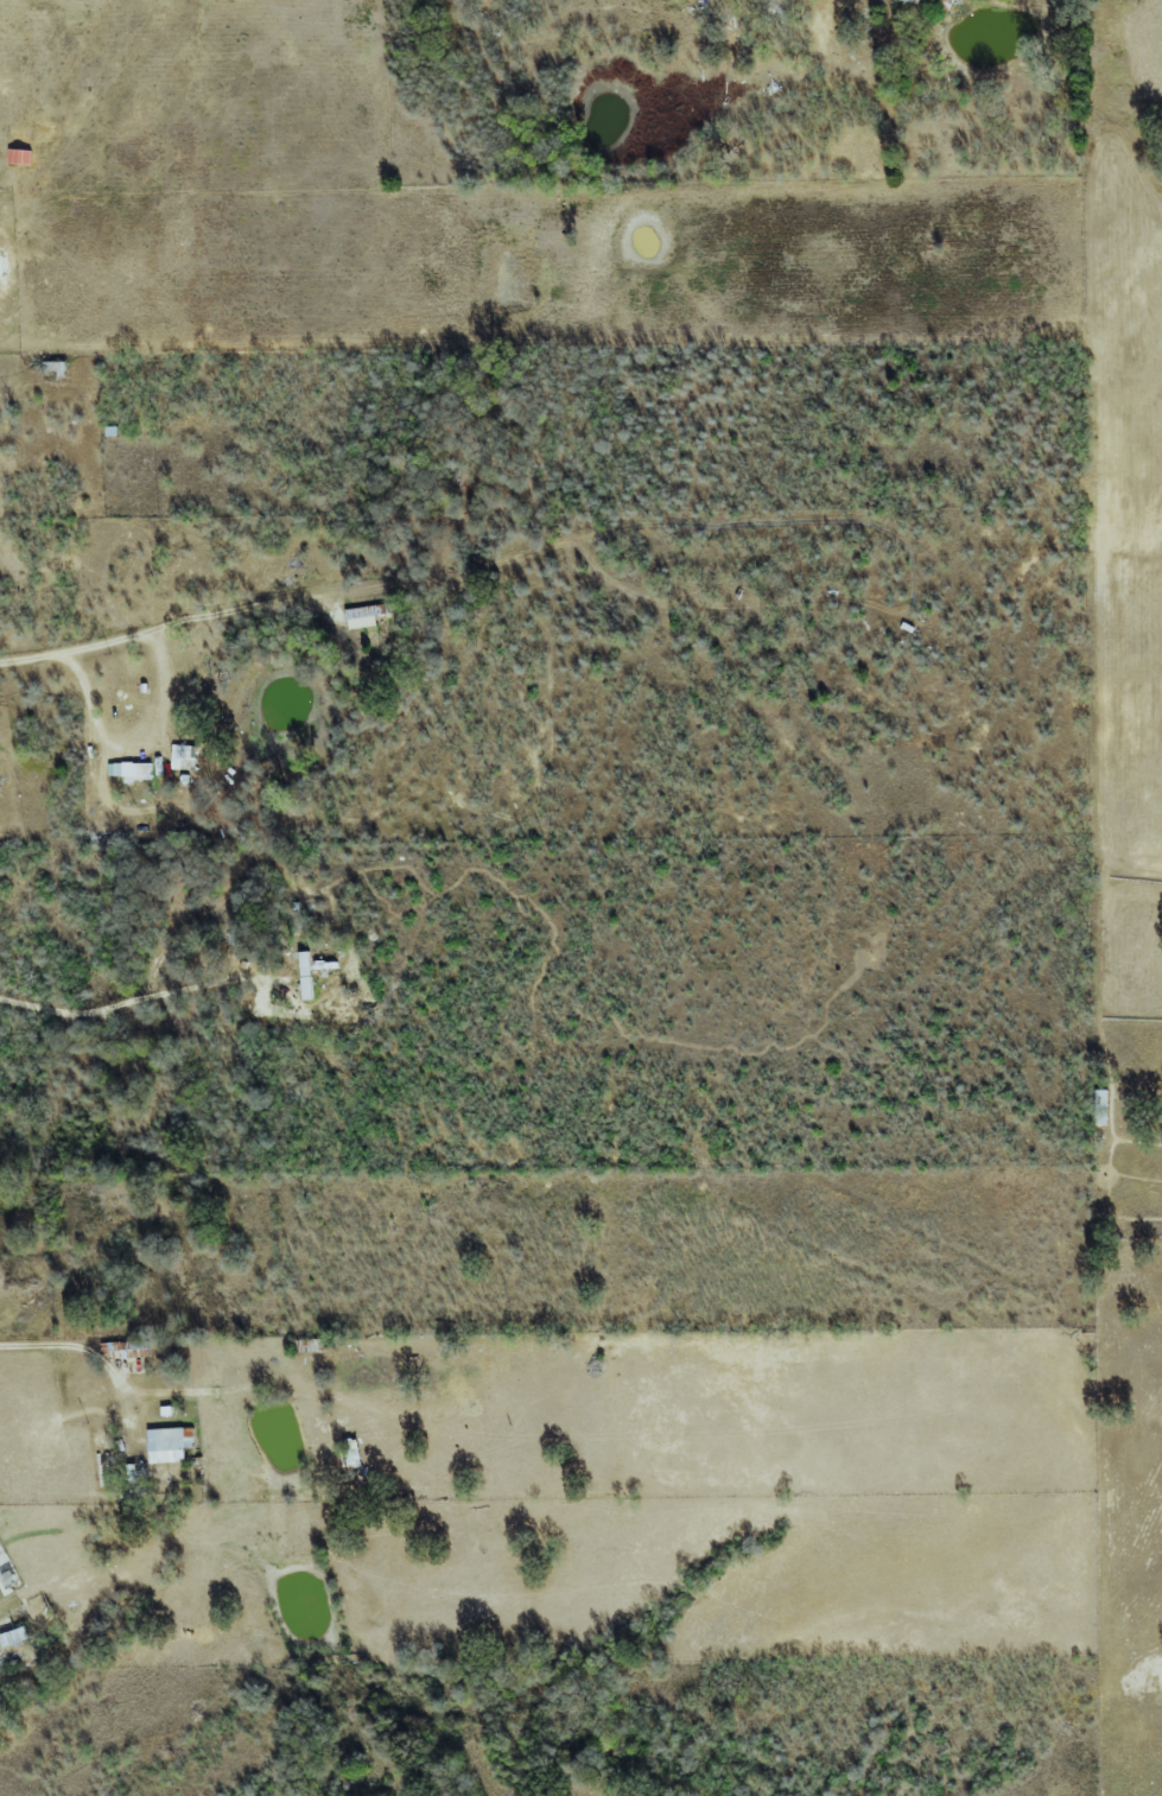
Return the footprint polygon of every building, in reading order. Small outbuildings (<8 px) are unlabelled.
[(954,8),(956,0),(914,0),(954,8)] [(34,163),(34,149),(10,148),(9,162),(34,163)] [(347,608),(348,618),(363,617),(364,627),(379,625),(378,615),(389,614),(388,605),(347,608)] [(110,763),(110,778),(155,777),(154,762),(110,763)] [(304,951),(306,1000),(316,999),(314,951),(304,951)] [(339,969),(339,961),(315,961),(315,970),(339,969)] [(1108,1089),(1095,1089),(1096,1125),(1109,1125),(1108,1089)] [(153,1341),(102,1340),(102,1357),(153,1358),(153,1341)] [(152,1462),(188,1461),(188,1447),(197,1447),(197,1427),(151,1428),(152,1462)] [(34,1638),(30,1625),(19,1628),(15,1615),(0,1620),(0,1627),(6,1647),(34,1638)]
